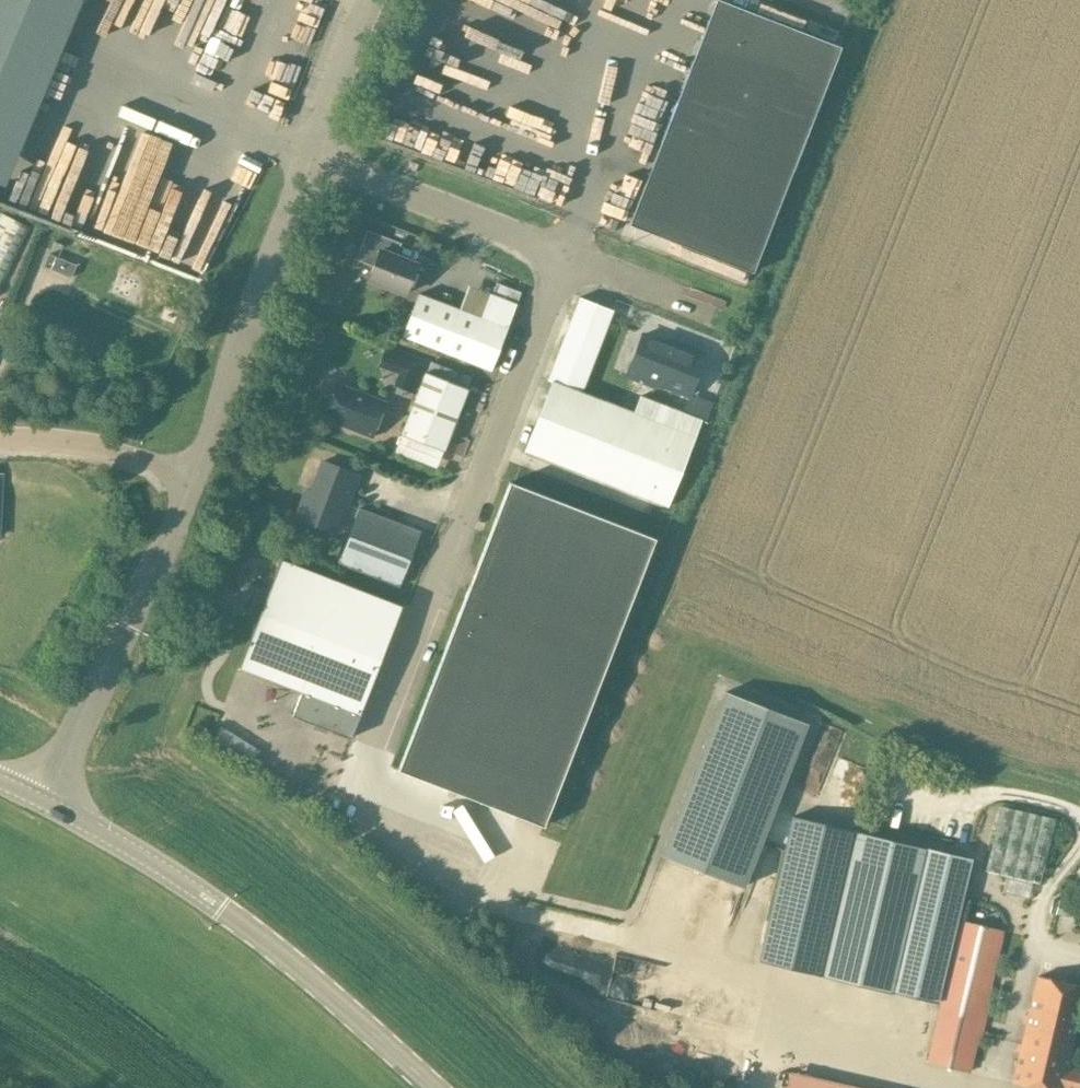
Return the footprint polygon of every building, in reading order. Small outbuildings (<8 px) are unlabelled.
[(79,0),(0,0),(0,182),(4,184),(79,0)] [(841,45),(723,0),(716,0),(630,223),(754,271),(793,169),(841,45)] [(31,227),(0,212),(0,291),(31,227)] [(406,293),(417,263),(391,253),(396,240),(367,229),(358,254),(366,258),(365,262),(374,266),(369,279),(406,293)] [(72,278),(77,265),(49,253),(43,266),(72,278)] [(403,335),(465,359),(492,369),(517,303),(491,293),(482,317),(419,293),(403,335)] [(551,382),(582,393),(583,392),(614,311),(579,298),(547,380),(551,382)] [(670,345),(643,334),(627,374),(657,385),(658,382),(690,394),(705,354),(672,341),(670,345)] [(426,360),(407,352),(399,373),(394,385),(413,393),(426,360)] [(444,450),(468,387),(426,371),(402,434),(444,450)] [(633,411),(583,392),(582,393),(551,382),(525,450),(668,505),(696,435),(702,419),(640,394),(633,411)] [(373,436),(386,402),(337,383),(324,417),(373,436)] [(347,505),(359,474),(323,461),(312,490),(308,488),(297,517),(332,530),(343,503),(347,505)] [(544,825),(655,539),(655,538),(511,481),(399,769),(544,825)] [(400,585),(421,531),(360,508),(339,562),(400,585)] [(338,559),(344,543),(334,540),(328,556),(338,559)] [(351,737),(402,606),(281,559),(279,562),(257,620),(239,665),(302,690),(293,714),(351,737)] [(808,725),(726,693),(663,855),(704,871),(745,887),(808,725)] [(1055,819),(1001,806),(986,870),(1040,883),(1055,819)] [(938,1002),(972,858),(926,847),(858,831),(824,975),(892,991),(938,1002)] [(966,903),(964,919),(992,923),(994,907),(966,903)] [(972,1074),(1004,930),(959,920),(926,1064),(972,1074)] [(1070,1067),(1068,1065),(1079,1014),(1079,985),(1038,974),(1012,1083),(1034,1087),(1065,1087),(1070,1067)] [(1070,1067),(1065,1087),(1079,1087),(1079,1070),(1070,1067)] [(788,1071),(785,1087),(862,1087),(788,1071)]
